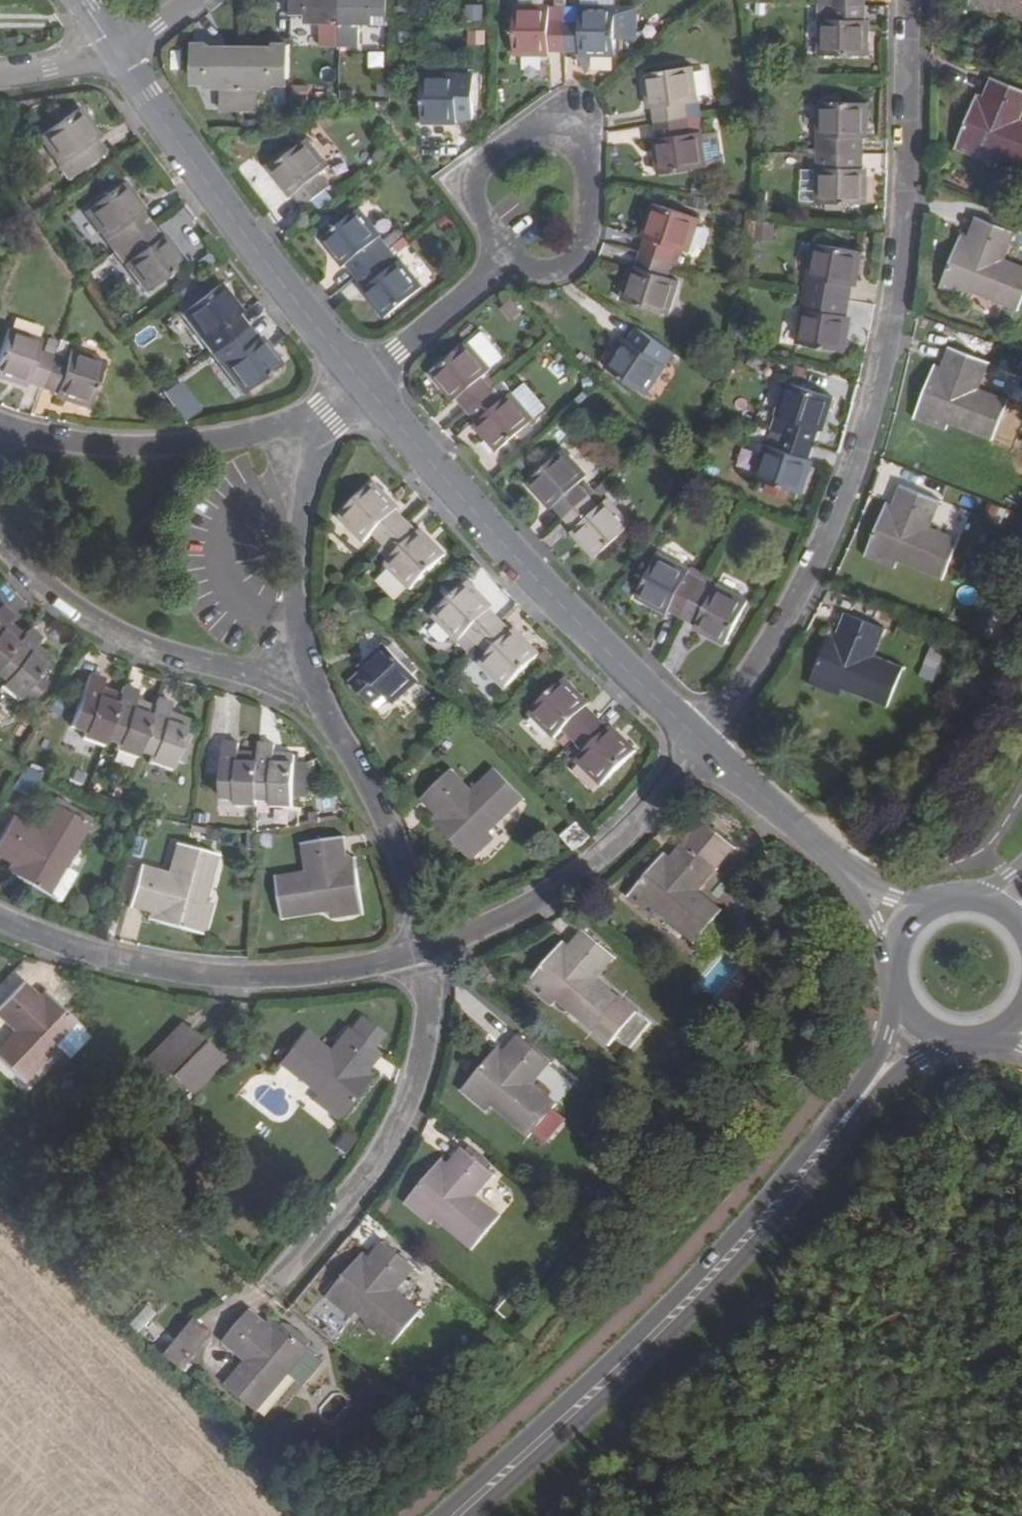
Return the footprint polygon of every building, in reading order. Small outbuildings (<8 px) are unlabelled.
[(340,47),(342,0),(293,0),(292,17),(307,18),(307,26),(309,26),(309,32),(306,32),(306,44),(321,44),(320,47),(340,47)] [(340,47),(376,48),(377,31),(391,30),(391,22),(391,0),(342,0),(340,47)] [(618,9),(618,0),(583,0),(583,8),(618,9)] [(979,0),(975,0),(971,10),(1000,22),(1004,14),(1021,21),(1021,16),(979,0)] [(1021,16),(1021,0),(979,0),(1021,16)] [(872,37),(866,37),(867,7),(835,6),(822,7),(822,57),(871,57),(872,37)] [(567,51),(568,8),(541,8),(516,7),(515,55),(535,56),(535,51),(567,51)] [(483,8),(462,8),(462,22),(484,22),(483,8)] [(597,56),(618,57),(618,38),(618,9),(583,8),(568,8),(567,51),(597,52),(597,56)] [(639,39),(639,9),(618,9),(618,38),(639,39)] [(212,46),(194,46),(193,80),(208,80),(207,89),(223,89),(222,111),(243,112),(244,54),(212,53),(212,46)] [(275,47),(275,55),(244,54),(243,112),(263,112),(263,89),(278,90),(279,80),(292,80),(293,47),(275,47)] [(650,93),(653,93),(657,123),(700,117),(693,68),(647,74),(650,93)] [(461,76),(424,75),(422,125),(444,125),(445,119),(475,120),(476,89),(460,89),(461,76)] [(986,112),(999,81),(993,79),(980,110),(986,112)] [(975,108),(963,139),(1021,163),(1021,127),(1017,125),(1021,112),(1021,91),(999,81),(986,112),(980,110),(975,108)] [(312,86),(299,86),(298,102),(311,102),(312,86)] [(821,155),(865,156),(866,125),(870,125),(871,104),(822,103),(821,155)] [(79,109),(38,137),(68,180),(105,154),(88,128),(91,126),(79,109)] [(662,155),(658,156),(661,175),(708,169),(702,131),(700,131),(698,118),(657,123),(662,155)] [(963,139),(958,151),(987,163),(990,155),(1021,168),(1021,163),(963,139)] [(331,168),(308,140),(271,170),(283,186),(287,183),(307,208),(332,188),(322,175),(331,168)] [(868,186),(864,187),(865,156),(821,155),(820,206),(867,207),(868,186)] [(137,200),(124,183),(86,210),(109,240),(116,235),(125,248),(152,227),(133,202),(137,200)] [(649,224),(653,225),(642,256),(673,266),(678,250),(691,255),(702,220),(654,205),(649,224)] [(393,249),(362,210),(324,240),(338,258),(342,256),(359,276),(393,249)] [(970,251),(983,220),(978,218),(965,249),(970,251)] [(960,246),(947,278),(1021,307),(1021,306),(1021,272),(1001,264),(1014,233),(984,220),(983,220),(970,251),(965,249),(960,246)] [(173,249),(170,251),(152,227),(125,248),(119,253),(148,291),(185,264),(173,249)] [(1017,234),(1014,233),(1001,264),(1021,272),(1021,266),(1007,260),(1017,234)] [(817,288),(814,287),(812,296),(851,303),(857,271),(862,272),(865,253),(817,244),(810,281),(817,282),(817,288)] [(388,319),(426,289),(393,249),(359,276),(380,302),(376,305),(388,319)] [(681,283),(669,278),(673,266),(642,256),(634,284),(630,283),(624,301),(640,307),(632,322),(640,328),(650,335),(660,313),(670,316),(681,283)] [(1019,313),(1021,307),(947,278),(943,290),(972,302),(975,294),(1019,313)] [(185,311),(182,313),(203,342),(212,335),(221,347),(249,327),(230,302),(233,299),(222,284),(200,300),(195,294),(180,305),(185,311)] [(851,333),(846,332),(851,303),(812,296),(810,310),(805,310),(799,345),(848,353),(851,333)] [(517,299),(504,306),(511,321),(525,315),(517,299)] [(271,349),(268,352),(249,327),(221,347),(212,353),(244,394),(283,365),(271,349)] [(656,359),(666,346),(650,335),(640,328),(624,352),(621,350),(608,369),(647,397),(667,367),(656,359)] [(14,379),(42,389),(52,357),(37,352),(41,341),(8,329),(0,352),(0,379),(12,383),(14,379)] [(493,371),(470,344),(433,375),(446,391),(450,388),(470,411),(499,386),(490,375),(493,371)] [(945,382),(958,351),(952,349),(939,380),(945,382)] [(70,350),(66,362),(52,357),(42,389),(69,398),(68,401),(89,409),(104,362),(70,350)] [(934,378),(922,409),(1014,445),(1021,426),(1021,413),(976,394),(988,363),(958,350),(958,351),(945,382),(939,380),(934,378)] [(992,364),(988,363),(976,394),(1021,413),(1021,407),(982,391),(992,364)] [(182,380),(164,392),(185,423),(203,411),(182,380)] [(515,397),(503,383),(499,386),(470,411),(490,435),(487,438),(501,453),(536,421),(515,397)] [(830,418),(836,399),(790,383),(778,418),(791,422),(786,435),(816,445),(825,416),(830,418)] [(515,397),(536,421),(547,412),(526,387),(515,397)] [(1011,451),(1014,445),(922,409),(917,421),(947,433),(950,425),(1011,451)] [(811,475),(806,473),(816,445),(786,435),(782,450),(771,446),(758,481),(804,497),(811,475)] [(589,478),(566,451),(531,483),(544,498),(546,495),(566,519),(590,497),(595,492),(589,486),(585,490),(581,486),(589,478)] [(367,544),(376,536),(386,547),(410,524),(387,501),(389,498),(376,485),(342,518),(367,544)] [(896,520),(909,489),(903,487),(890,518),(896,520)] [(890,518),(885,516),(872,547),(946,577),(959,546),(926,533),(939,502),(909,489),(896,520),(890,518)] [(604,499),(596,491),(595,492),(590,497),(566,519),(588,541),(585,544),(599,559),(634,527),(610,500),(601,509),(597,505),(604,499)] [(932,529),(942,503),(939,502),(926,533),(959,546),(961,541),(932,529)] [(433,543),(431,545),(410,524),(386,547),(380,553),(390,563),(387,565),(413,589),(447,557),(433,543)] [(944,582),(946,577),(872,547),(867,558),(897,571),(900,563),(944,582)] [(687,619),(706,580),(659,557),(638,598),(655,607),(658,603),(687,619)] [(729,645),(751,603),(706,580),(687,619),(714,632),(712,637),(729,645)] [(484,599),(470,584),(435,616),(461,643),(470,634),(479,644),(502,622),(483,601),(484,599)] [(23,636),(8,624),(14,617),(1,606),(0,608),(0,665),(23,636)] [(840,647),(853,616),(847,614),(834,644),(840,647)] [(834,644),(829,642),(816,674),(890,704),(902,673),(870,660),(883,629),(853,616),(840,647),(834,644)] [(527,642),(524,645),(502,622),(479,644),(490,655),(482,664),(508,689),(542,657),(527,642)] [(29,629),(23,636),(0,665),(0,678),(4,681),(1,686),(19,700),(25,694),(38,677),(52,660),(36,646),(41,640),(29,629)] [(878,657),(888,631),(883,629),(870,660),(902,673),(904,668),(878,657)] [(374,661),(350,683),(375,709),(387,698),(395,706),(420,682),(412,674),(402,663),(385,645),(371,658),(374,661)] [(932,647),(921,676),(934,681),(945,653),(932,647)] [(402,663),(412,674),(417,670),(406,659),(402,663)] [(888,709),(890,704),(816,674),(811,685),(841,698),(844,690),(888,709)] [(82,737),(103,744),(105,739),(120,695),(102,689),(105,680),(89,675),(70,727),(84,732),(82,737)] [(25,694),(34,702),(48,684),(38,677),(25,694)] [(557,739),(565,730),(576,741),(599,719),(578,698),(580,696),(565,681),(532,714),(557,739)] [(137,757),(139,750),(154,708),(136,701),(139,692),(123,687),(120,695),(105,739),(118,744),(117,750),(137,757)] [(173,703),(157,698),(154,708),(139,750),(152,755),(149,762),(171,769),(189,720),(169,713),(173,703)] [(622,737),(619,740),(599,719),(576,741),(587,753),(579,760),(604,786),(637,752),(622,737)] [(531,736),(548,749),(557,739),(540,726),(531,736)] [(258,806),(258,800),(259,754),(241,754),(240,743),(224,742),(223,800),(236,800),(236,806),(258,806)] [(277,744),(259,743),(259,754),(258,800),(272,801),(271,807),(296,807),(298,755),(276,754),(277,744)] [(474,792),(454,772),(423,802),(446,826),(443,830),(475,863),(498,839),(493,834),(525,802),(494,771),(474,792)] [(14,816),(0,839),(0,859),(22,873),(20,877),(57,899),(73,872),(65,867),(90,827),(53,805),(37,831),(14,816)] [(669,871),(709,825),(704,821),(664,867),(669,871)] [(580,823),(564,837),(577,852),(592,838),(580,823)] [(664,867),(660,863),(638,889),(699,941),(720,915),(694,893),(733,846),(709,825),(669,871),(664,867)] [(306,873),(277,877),(283,920),(332,913),(333,920),(363,915),(357,869),(350,870),(346,839),(303,845),(306,873)] [(167,875),(141,867),(130,909),(165,918),(164,923),(204,935),(213,905),(205,903),(218,857),(176,845),(167,875)] [(702,892),(738,850),(733,846),(694,893),(720,915),(724,911),(702,892)] [(696,944),(699,941),(638,889),(630,899),(654,920),(659,913),(696,944)] [(567,960),(589,935),(585,931),(563,956),(567,960)] [(563,956),(558,953),(537,978),(615,1045),(636,1020),(592,982),(614,957),(590,935),(567,960),(563,956)] [(601,982),(618,961),(614,957),(592,982),(636,1020),(640,1015),(601,982)] [(611,1049),(615,1045),(537,978),(528,988),(552,1009),(557,1002),(611,1049)] [(26,983),(0,1009),(0,1019),(15,1033),(0,1048),(0,1059),(27,1084),(60,1050),(65,1055),(86,1034),(53,1002),(50,1006),(26,983)] [(185,1020),(169,1036),(185,1052),(201,1036),(185,1020)] [(330,1058),(352,1031),(349,1028),(331,1051),(307,1032),(303,1037),(330,1058)] [(306,1087),(302,1093),(328,1114),(378,1051),(352,1031),(330,1058),(303,1037),(290,1053),(287,1050),(279,1059),(283,1061),(283,1062),(309,1084),(306,1087)] [(503,1067),(524,1041),(520,1038),(498,1063),(503,1067)] [(498,1063),(493,1060),(472,1086),(534,1137),(555,1111),(528,1089),(549,1063),(524,1041),(503,1067),(498,1063)] [(209,1044),(186,1065),(193,1070),(180,1082),(195,1096),(228,1062),(209,1044)] [(382,1055),(378,1051),(328,1114),(338,1122),(366,1087),(361,1082),(382,1055)] [(309,1084),(283,1062),(280,1066),(306,1087),(309,1084)] [(536,1088),(554,1067),(550,1063),(528,1089),(555,1111),(558,1106),(536,1088)] [(193,1070),(186,1065),(174,1077),(180,1082),(193,1070)] [(530,1140),(534,1137),(472,1086),(464,1096),(488,1116),(494,1109),(530,1140)] [(445,1179),(466,1154),(462,1150),(440,1175),(445,1179)] [(440,1175),(436,1172),(414,1198),(476,1249),(497,1224),(470,1201),(492,1175),(467,1153),(466,1154),(445,1179),(440,1175)] [(478,1201),(496,1179),(492,1175),(470,1201),(497,1224),(500,1219),(478,1201)] [(472,1253),(476,1249),(414,1198),(406,1207),(430,1228),(436,1221),(472,1253)] [(367,1271),(389,1246),(384,1243),(362,1267),(367,1271)] [(362,1267),(358,1264),(336,1289),(396,1341),(418,1316),(391,1293),(413,1268),(414,1268),(389,1246),(367,1271),(362,1267)] [(400,1293),(418,1272),(413,1268),(391,1293),(418,1316),(421,1312),(400,1293)] [(392,1345),(396,1341),(336,1289),(327,1299),(351,1320),(356,1314),(392,1345)] [(270,1321),(254,1307),(250,1312),(275,1334),(283,1325),(274,1317),(270,1321)] [(256,1408),(308,1347),(283,1325),(275,1334),(250,1312),(228,1337),(254,1359),(231,1386),(256,1408)] [(164,1355),(179,1368),(210,1331),(195,1318),(164,1355)] [(246,1360),(227,1382),(231,1386),(254,1359),(228,1337),(225,1342),(246,1360)] [(318,1356),(308,1347),(256,1408),(261,1412),(292,1377),(297,1381),(318,1356)]
